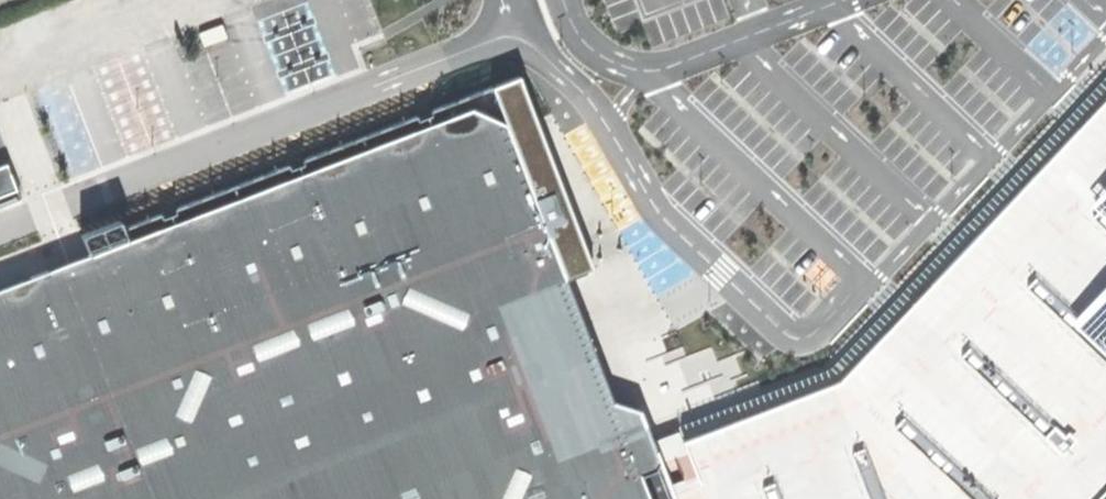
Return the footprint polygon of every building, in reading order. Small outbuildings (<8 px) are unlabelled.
[(841,382),(659,454),(676,498),(1101,498),(1105,494),(1105,102),(841,382)] [(639,478),(650,473),(657,464),(642,428),(634,431),(627,415),(622,417),(619,410),(641,403),(601,296),(577,303),(574,298),(581,295),(575,279),(584,276),(570,239),(558,235),(544,239),(500,128),(469,112),(441,123),(435,143),(413,132),(318,171),(310,192),(289,182),(188,221),(181,241),(162,232),(61,270),(53,290),(34,280),(0,293),(0,498),(647,498),(639,478)] [(87,175),(74,140),(0,169),(0,209),(87,175)]
